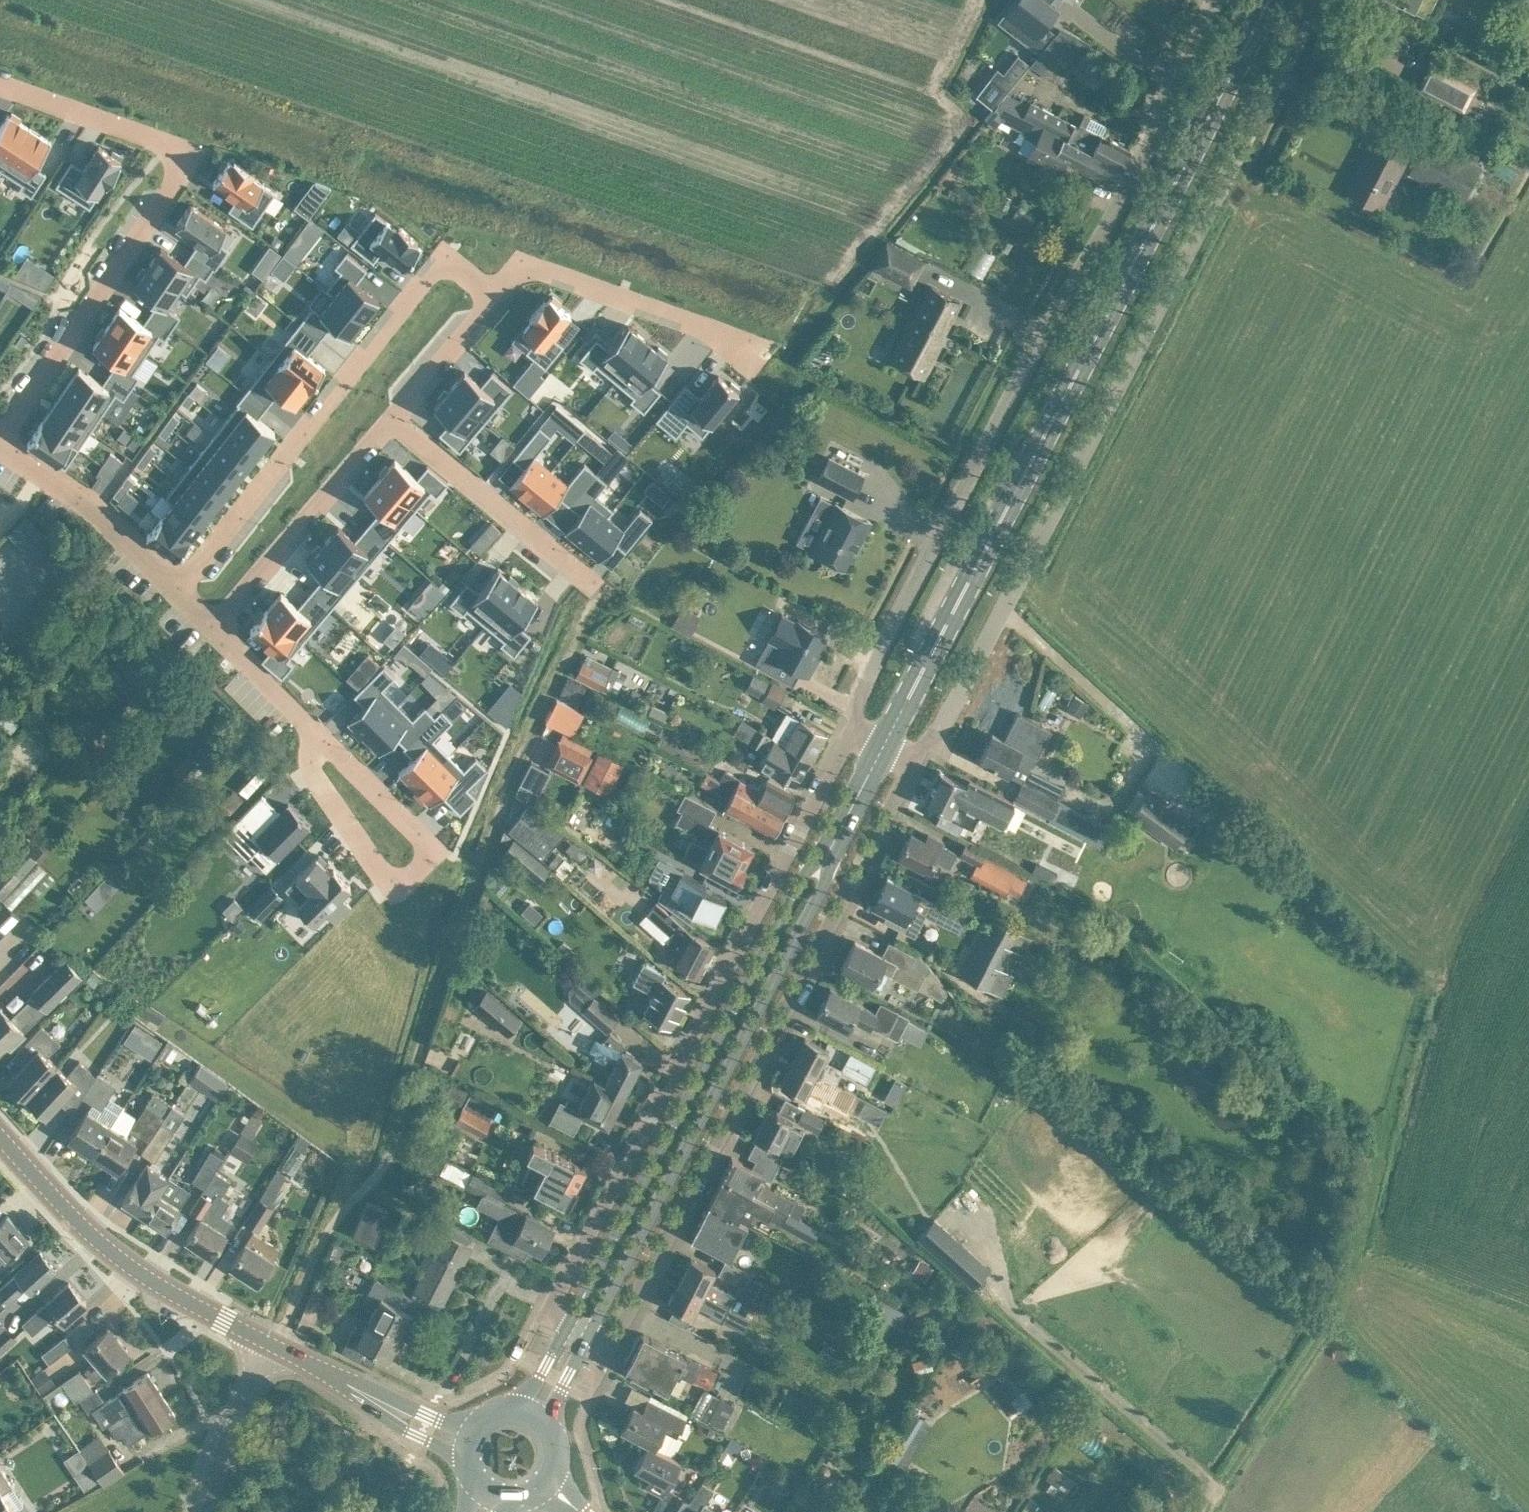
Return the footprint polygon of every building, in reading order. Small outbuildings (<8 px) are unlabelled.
[(1005,12),(1036,36),(1058,8),(1047,0),(1014,0),(1005,12)] [(1413,6),(1427,14),(1435,0),(1401,0),(1413,6)] [(1058,28),(1029,63),(1055,81),(1076,48),(1092,56),(1096,47),(1058,28)] [(990,76),(976,94),(992,108),(996,104),(1006,91),(1029,63),(1017,54),(1003,72),(997,67),(990,76)] [(1420,85),(1466,109),(1476,87),(1431,64),(1420,85)] [(999,102),(997,105),(1006,110),(1019,116),(1032,123),(1078,147),(1120,167),(1130,148),(1112,139),(1102,134),(1101,133),(1106,124),(1084,112),(1079,122),(1077,127),(1032,105),(1006,91),(1002,96),(999,101),(999,102)] [(1006,110),(1001,120),(1014,126),(1019,116),(1006,110)] [(2,170),(28,128),(19,122),(22,118),(12,112),(9,116),(7,115),(0,126),(0,168),(2,170)] [(1027,133),(1025,136),(1035,141),(1027,156),(1058,172),(1065,159),(1069,161),(1083,168),(1083,169),(1093,174),(1111,184),(1120,167),(1078,147),(1032,123),(1027,133)] [(28,128),(2,170),(23,182),(20,187),(31,194),(45,173),(34,166),(49,141),(28,128)] [(1430,137),(1411,173),(1464,200),(1483,165),(1430,137)] [(1350,188),(1350,189),(1382,206),(1407,157),(1376,141),(1367,157),(1369,158),(1352,189),(1350,188)] [(71,161),(56,185),(88,205),(103,181),(107,184),(119,165),(115,163),(119,158),(99,146),(84,170),(71,161)] [(222,169),(214,181),(237,197),(229,209),(252,224),(273,192),(250,177),(252,174),(234,162),(233,164),(228,161),(224,158),(218,167),(222,169)] [(1507,165),(1501,175),(1520,187),(1526,176),(1507,165)] [(307,190),(296,206),(309,216),(321,199),(330,186),(314,180),(313,181),(307,190)] [(190,205),(176,224),(199,240),(191,251),(212,266),(214,267),(227,248),(216,240),(225,228),(190,205)] [(1035,215),(1018,206),(1011,219),(1029,228),(1035,215)] [(361,229),(350,242),(373,260),(382,249),(404,267),(413,255),(415,257),(422,249),(420,247),(420,246),(416,243),(418,240),(399,225),(397,228),(375,211),(361,229)] [(310,217),(300,229),(314,239),(323,227),(310,217)] [(886,241),(881,252),(892,258),(884,271),(911,285),(924,260),(886,241)] [(161,247),(148,266),(178,286),(186,292),(199,273),(205,277),(212,266),(191,251),(183,263),(161,247)] [(340,270),(326,288),(333,294),(334,293),(364,317),(366,314),(368,316),(375,308),(372,306),(379,298),(356,281),(367,267),(345,251),(334,265),(340,270)] [(140,277),(134,285),(157,301),(150,312),(171,326),(178,316),(164,306),(178,286),(148,266),(146,268),(143,266),(137,275),(140,277)] [(43,267),(33,283),(45,287),(54,273),(43,267)] [(7,289),(10,282),(0,278),(0,286),(7,289)] [(10,282),(7,289),(19,297),(25,288),(10,282)] [(913,338),(899,363),(923,375),(940,343),(932,339),(938,329),(943,332),(960,300),(932,285),(916,315),(913,314),(904,333),(913,338)] [(312,305),(299,321),(299,322),(320,338),(332,322),(349,336),(364,317),(334,293),(333,294),(320,311),(312,305)] [(523,329),(522,330),(534,339),(525,350),(545,366),(563,343),(552,334),(569,315),(570,313),(559,303),(561,301),(553,294),(551,297),(550,296),(547,300),(544,299),(529,317),(531,319),(523,329)] [(120,308),(107,326),(145,352),(158,333),(163,337),(171,326),(150,312),(142,323),(120,308)] [(299,321),(272,356),(310,386),(312,384),(314,385),(321,377),(318,375),(325,367),(308,354),(320,338),(299,322),(299,321)] [(596,336),(579,357),(593,368),(596,364),(615,379),(647,339),(628,323),(609,346),(596,336)] [(99,337),(93,346),(116,362),(110,372),(131,386),(138,375),(132,371),(145,352),(107,326),(105,328),(102,326),(96,335),(99,337)] [(647,339),(615,379),(633,394),(630,398),(643,410),(661,389),(648,378),(667,355),(665,354),(667,351),(659,345),(657,347),(647,339)] [(272,356),(245,390),(266,407),(278,391),(295,404),(310,386),(272,356)] [(79,368),(66,386),(102,411),(115,392),(123,397),(131,386),(110,372),(101,384),(79,368)] [(464,370),(449,388),(485,419),(512,388),(491,370),(480,383),(464,370)] [(684,382),(655,417),(676,434),(686,421),(702,434),(738,390),(738,389),(740,387),(731,380),(729,382),(718,373),(700,395),(684,382)] [(66,386),(53,405),(90,430),(102,411),(66,386)] [(440,398),(434,406),(449,419),(439,432),(459,450),(485,419),(449,388),(447,390),(445,388),(438,396),(440,398)] [(188,390),(181,400),(188,404),(195,394),(188,390)] [(238,403),(225,419),(261,447),(275,430),(258,417),(266,407),(245,390),(236,401),(238,403)] [(556,404),(546,415),(557,424),(560,426),(570,415),(556,404)] [(53,405),(42,422),(70,442),(78,447),(90,430),(53,405)] [(173,411),(166,421),(172,425),(179,415),(173,411)] [(225,419),(213,434),(249,463),(261,447),(225,419)] [(166,421),(158,431),(165,435),(172,425),(166,421)] [(42,422),(28,441),(64,466),(78,447),(70,442),(42,422)] [(523,466),(509,483),(526,498),(551,468),(534,454),(551,434),(550,433),(539,424),(512,457),(523,466)] [(780,425),(772,433),(780,442),(789,434),(780,425)] [(623,432),(617,440),(626,448),(633,440),(623,432)] [(134,434),(128,443),(134,448),(141,438),(134,434)] [(213,434),(201,449),(237,478),(249,463),(213,434)] [(605,441),(597,451),(605,458),(613,448),(605,441)] [(150,442),(143,452),(150,457),(157,447),(150,442)] [(201,449),(189,464),(225,493),(237,478),(201,449)] [(612,450),(606,458),(618,468),(625,460),(612,450)] [(111,451),(102,463),(107,467),(114,472),(122,460),(111,451)] [(143,452),(136,462),(142,467),(150,457),(143,452)] [(829,457),(818,479),(834,488),(852,497),(863,474),(846,465),(829,457)] [(386,464),(379,472),(381,474),(379,476),(416,507),(430,490),(436,495),(448,481),(427,464),(416,476),(395,458),(388,466),(386,464)] [(551,468),(526,498),(544,512),(558,494),(569,503),(585,483),(596,470),(584,461),(567,482),(551,468)] [(189,464),(177,480),(213,508),(225,493),(189,464)] [(579,511),(565,529),(582,543),(606,514),(607,514),(613,507),(596,493),(607,480),(596,470),(585,483),(569,503),(579,511)] [(128,473),(120,483),(127,488),(134,478),(128,473)] [(379,476),(364,494),(380,508),(367,523),(388,541),(416,507),(379,476)] [(100,477),(93,487),(100,491),(107,482),(107,481),(100,477)] [(652,478),(644,487),(653,494),(661,485),(652,478)] [(177,480),(165,495),(172,501),(173,501),(201,523),(213,508),(177,480)] [(120,483),(113,493),(119,498),(127,488),(120,483)] [(162,514),(161,515),(189,538),(191,536),(190,536),(201,523),(173,501),(172,501),(162,514)] [(836,502),(811,550),(826,557),(844,567),(858,539),(860,540),(871,520),(853,511),(836,502)] [(606,514),(582,543),(600,558),(614,540),(625,549),(652,517),(640,506),(623,527),(607,514),(606,514)] [(161,515),(147,533),(175,556),(189,538),(161,515)] [(35,516),(15,535),(44,563),(63,543),(35,516)] [(483,531),(493,540),(501,530),(491,521),(483,531)] [(338,525),(323,543),(359,574),(388,541),(367,523),(354,539),(338,525)] [(70,540),(51,561),(65,574),(84,553),(70,540)] [(314,553),(307,561),(323,575),(310,590),(331,607),(359,574),(323,543),(321,545),(318,543),(311,551),(314,553)] [(466,580),(449,601),(463,612),(467,608),(485,623),(487,620),(517,583),(516,582),(518,580),(510,573),(508,576),(498,567),(479,590),(466,580)] [(430,578),(424,585),(438,597),(444,590),(430,578)] [(443,578),(439,582),(446,589),(450,584),(443,578)] [(487,620),(485,623),(503,638),(500,642),(514,653),(531,633),(518,622),(537,599),(517,583),(487,620)] [(267,608),(265,609),(302,641),(331,607),(310,590),(297,605),(281,591),(267,608)] [(643,597),(640,604),(652,610),(656,604),(643,597)] [(257,619),(250,627),(272,646),(261,659),(281,676),(293,662),(288,658),(302,641),(265,609),(263,611),(261,609),(254,617),(257,619)] [(781,611),(755,661),(793,683),(800,671),(808,675),(816,661),(814,659),(825,636),(795,621),(796,619),(781,611)] [(403,642),(394,653),(405,662),(409,658),(415,651),(403,642)] [(583,659),(574,676),(600,689),(608,673),(611,666),(587,654),(584,660),(583,659)] [(364,703),(348,719),(354,726),(352,729),(359,736),(362,734),(364,735),(398,701),(397,701),(407,691),(393,676),(395,674),(383,663),(353,693),(364,703)] [(753,673),(745,690),(762,697),(761,700),(786,711),(787,710),(796,694),(772,681),(772,682),(753,673)] [(567,677),(559,696),(577,704),(586,685),(567,677)] [(511,681),(488,709),(507,725),(521,690),(511,681)] [(438,693),(426,705),(435,714),(441,707),(456,692),(447,684),(447,685),(438,693)] [(457,694),(442,708),(452,718),(467,704),(457,694)] [(1076,695),(1069,708),(1080,714),(1087,702),(1076,695)] [(557,698),(546,719),(568,731),(579,709),(557,698)] [(398,701),(364,735),(380,751),(396,735),(405,744),(405,745),(423,727),(435,715),(435,714),(426,705),(425,704),(413,716),(398,701)] [(413,756),(399,770),(415,786),(448,752),(433,737),(452,719),(452,718),(442,708),(441,707),(435,714),(435,715),(423,727),(405,745),(405,744),(403,746),(413,756)] [(786,711),(772,735),(789,745),(789,744),(813,756),(827,733),(809,723),(801,718),(787,710),(786,711)] [(992,733),(979,759),(997,768),(1006,772),(1013,758),(1029,766),(1035,754),(1049,728),(1017,712),(1004,739),(992,733)] [(10,714),(2,723),(11,732),(20,723),(10,714)] [(741,718),(736,727),(745,732),(743,738),(766,751),(759,764),(769,769),(773,772),(779,775),(796,785),(813,756),(789,744),(789,745),(772,735),(741,718)] [(558,737),(544,764),(580,782),(592,756),(589,755),(593,747),(564,732),(560,739),(558,737)] [(596,757),(584,783),(608,795),(621,770),(624,764),(599,751),(596,757)] [(416,788),(414,791),(421,798),(424,796),(431,802),(441,792),(460,811),(476,795),(488,768),(476,755),(463,767),(448,752),(415,786),(416,788)] [(196,760),(181,776),(189,784),(204,768),(196,760)] [(8,777),(6,776),(9,773),(0,764),(0,786),(8,777)] [(720,779),(720,780),(784,813),(794,794),(776,784),(765,779),(761,788),(725,769),(720,779)] [(939,770),(925,799),(943,809),(953,814),(951,817),(973,828),(975,823),(976,824),(978,819),(977,818),(980,812),(986,815),(1000,823),(1001,822),(1005,824),(1014,807),(1010,805),(1012,800),(971,779),(968,785),(939,770)] [(254,772),(239,789),(247,796),(248,797),(263,780),(254,772)] [(1103,841),(1111,825),(1021,779),(1013,796),(1103,841)] [(717,785),(715,789),(728,797),(726,801),(723,806),(745,818),(756,823),(773,833),(784,813),(720,780),(717,785)] [(521,783),(516,794),(529,803),(530,804),(532,802),(534,803),(539,792),(521,783)] [(233,788),(218,804),(222,807),(230,815),(245,798),(233,788)] [(1173,846),(1191,822),(1148,791),(1130,815),(1173,846)] [(685,792),(676,807),(682,810),(677,820),(694,830),(684,853),(700,862),(717,871),(735,880),(736,878),(740,877),(744,870),(742,866),(743,864),(741,863),(742,863),(751,844),(733,835),(718,827),(708,823),(716,808),(685,792)] [(262,793),(223,833),(247,857),(251,853),(266,868),(277,857),(310,824),(288,803),(280,811),(262,793)] [(529,803),(507,829),(542,857),(543,856),(552,846),(564,831),(530,804),(529,803)] [(941,844),(942,841),(928,834),(925,839),(911,832),(899,855),(927,870),(933,858),(950,866),(957,852),(941,844)] [(514,837),(502,852),(528,873),(540,859),(514,837)] [(572,839),(565,847),(587,864),(594,856),(572,839)] [(960,852),(978,861),(970,875),(1005,894),(1007,890),(1018,896),(1026,879),(1016,874),(1017,872),(982,855),(984,851),(965,842),(960,852)] [(0,868),(0,896),(3,898),(25,872),(38,858),(22,844),(9,858),(0,868)] [(316,855),(285,886),(300,901),(297,905),(313,921),(324,910),(335,921),(351,905),(340,894),(350,884),(334,867),(331,870),(325,865),(330,860),(329,859),(327,861),(319,853),(316,856),(316,855)] [(564,854),(553,867),(570,881),(581,868),(564,854)] [(659,859),(650,876),(662,885),(657,896),(693,923),(693,922),(699,911),(714,920),(715,918),(716,916),(719,918),(724,907),(721,905),(725,898),(725,899),(726,898),(703,886),(704,884),(705,884),(705,883),(659,859)] [(545,886),(551,877),(536,866),(530,874),(545,886)] [(107,872),(96,883),(108,895),(119,883),(107,872)] [(884,919),(914,934),(925,913),(946,924),(958,930),(970,907),(958,901),(958,900),(941,891),(935,902),(918,893),(906,886),(888,877),(881,889),(877,890),(872,899),(875,902),(874,904),(888,912),(884,919)] [(272,882),(247,905),(259,917),(283,893),(272,882)] [(234,897),(223,909),(233,919),(244,907),(234,897)] [(656,900),(646,912),(671,934),(666,939),(676,947),(670,960),(681,966),(699,975),(715,943),(698,934),(687,928),(656,900)] [(12,908),(5,901),(0,906),(0,920),(12,908)] [(521,910),(533,921),(541,913),(529,901),(521,910)] [(1000,995),(1030,937),(993,918),(963,976),(1000,995)] [(916,955),(914,954),(888,941),(882,954),(855,940),(841,967),(871,983),(879,968),(917,988),(926,971),(912,964),(916,955)] [(30,992),(29,993),(46,1010),(46,1011),(81,976),(64,958),(30,992)] [(644,961),(633,981),(642,986),(646,988),(654,993),(652,997),(644,1011),(654,1017),(672,1026),(690,992),(672,983),(663,978),(665,973),(644,961)] [(93,971),(87,978),(95,986),(102,979),(93,971)] [(817,1013),(835,1023),(848,1029),(854,1017),(897,1038),(909,1016),(880,1001),(875,1011),(830,987),(817,1013)] [(488,991),(475,1007),(494,1023),(507,1007),(488,991)] [(592,995),(581,1008),(607,1030),(618,1016),(592,995)] [(7,1041),(10,1045),(25,1031),(37,1019),(37,1018),(45,1010),(32,996),(23,1005),(12,1016),(1,1005),(0,1006),(0,1048),(7,1041)] [(145,1045),(153,1028),(140,1023),(133,1039),(145,1045)] [(26,1060),(8,1079),(11,1082),(8,1084),(21,1097),(24,1094),(27,1096),(57,1064),(47,1055),(60,1042),(41,1024),(17,1051),(26,1060)] [(596,1037),(589,1050),(594,1052),(592,1055),(604,1060),(606,1057),(612,1060),(615,1062),(604,1082),(625,1093),(642,1060),(632,1055),(634,1053),(626,1049),(625,1052),(621,1050),(624,1044),(610,1032),(603,1040),(596,1037)] [(805,1037),(793,1060),(835,1081),(842,1069),(866,1082),(875,1065),(850,1052),(842,1068),(823,1058),(828,1049),(805,1037)] [(166,1039),(156,1055),(164,1060),(172,1047),(174,1044),(166,1039)] [(184,1052),(181,1057),(196,1067),(199,1062),(200,1061),(185,1051),(184,1052)] [(537,1055),(523,1084),(542,1094),(556,1065),(537,1055)] [(57,1064),(27,1096),(30,1099),(27,1102),(40,1114),(43,1111),(46,1114),(64,1095),(76,1106),(83,1096),(96,1075),(95,1075),(80,1060),(67,1074),(57,1064)] [(781,1083),(798,1092),(804,1095),(809,1084),(835,1099),(842,1085),(835,1081),(793,1060),(781,1083)] [(201,1063),(190,1079),(216,1098),(227,1082),(201,1063)] [(186,1068),(179,1079),(186,1084),(193,1073),(192,1073),(186,1068)] [(96,1075),(83,1096),(93,1102),(100,1108),(109,1095),(116,1084),(97,1072),(95,1075),(96,1075)] [(559,1099),(549,1121),(574,1133),(583,1113),(587,1115),(591,1117),(590,1119),(597,1123),(599,1120),(608,1125),(625,1093),(604,1082),(593,1077),(577,1108),(559,1099)] [(858,1093),(843,1086),(835,1102),(849,1109),(858,1093)] [(470,1092),(456,1119),(482,1132),(496,1105),(470,1092)] [(112,1124),(93,1153),(117,1169),(128,1152),(136,1139),(140,1133),(149,1139),(161,1121),(172,1105),(154,1093),(146,1105),(139,1116),(124,1105),(112,1124)] [(754,1135),(772,1144),(778,1147),(791,1153),(802,1131),(789,1125),(792,1118),(779,1111),(779,1110),(776,1109),(776,1110),(769,1106),(754,1135)] [(87,1109),(69,1137),(93,1153),(112,1124),(89,1108),(88,1108),(87,1109)] [(824,1118),(804,1108),(797,1120),(817,1130),(824,1118)] [(250,1114),(240,1131),(248,1136),(250,1137),(261,1121),(250,1114)] [(149,1139),(142,1150),(155,1159),(174,1130),(161,1121),(149,1139)] [(202,1122),(188,1145),(199,1151),(213,1129),(202,1122)] [(240,1131),(229,1151),(237,1156),(248,1136),(240,1131)] [(843,1135),(841,1148),(858,1151),(860,1138),(843,1135)] [(531,1165),(523,1180),(550,1194),(568,1203),(586,1168),(568,1159),(534,1141),(531,1145),(527,1153),(535,1157),(531,1165)] [(411,1142),(407,1157),(416,1162),(427,1152),(411,1142)] [(721,1177),(774,1204),(788,1212),(795,1199),(758,1180),(762,1172),(769,1175),(780,1155),(774,1153),(756,1143),(752,1153),(757,1156),(752,1166),(732,1156),(721,1177)] [(202,1162),(192,1178),(195,1181),(204,1187),(205,1187),(216,1171),(224,1158),(211,1149),(202,1162)] [(305,1176),(310,1154),(298,1151),(292,1173),(305,1176)] [(133,1183),(122,1199),(144,1214),(169,1176),(158,1169),(147,1162),(133,1183)] [(834,1163),(826,1171),(838,1182),(846,1174),(834,1163)] [(259,1195),(246,1218),(261,1227),(274,1204),(283,1190),(279,1187),(285,1177),(274,1170),(259,1195)] [(201,1215),(186,1238),(211,1255),(233,1221),(222,1214),(230,1201),(221,1194),(230,1180),(216,1171),(205,1187),(204,1187),(201,1192),(212,1199),(201,1216),(201,1215)] [(473,1171),(467,1185),(483,1193),(501,1202),(502,1200),(508,1189),(473,1171)] [(169,1176),(144,1214),(166,1228),(177,1211),(189,1192),(190,1190),(169,1176)] [(710,1199),(708,1202),(748,1222),(755,1208),(768,1215),(800,1231),(806,1221),(788,1212),(774,1204),(721,1177),(710,1198),(710,1199)] [(837,1192),(843,1199),(852,1189),(846,1183),(837,1192)] [(483,1193),(478,1203),(500,1214),(487,1238),(524,1256),(529,1246),(541,1252),(549,1236),(546,1235),(551,1225),(536,1217),(527,1212),(526,1212),(502,1200),(501,1202),(483,1193)] [(367,1200),(353,1235),(375,1244),(389,1209),(367,1200)] [(690,1236),(708,1245),(730,1256),(748,1222),(708,1202),(690,1236)] [(27,1235),(7,1213),(0,1219),(0,1261),(27,1235)] [(990,1267),(935,1217),(917,1237),(972,1287),(990,1267)] [(425,1268),(411,1295),(418,1299),(421,1292),(442,1303),(472,1244),(454,1235),(440,1228),(433,1240),(438,1243),(425,1268)] [(242,1248),(231,1264),(256,1281),(262,1272),(269,1276),(279,1262),(273,1258),(280,1248),(263,1237),(253,1230),(242,1248)] [(870,1252),(878,1239),(869,1235),(861,1246),(870,1252)] [(335,1243),(329,1257),(338,1261),(344,1246),(335,1243)] [(26,1285),(32,1291),(41,1282),(56,1269),(40,1251),(25,1264),(0,1287),(0,1308),(26,1285)] [(679,1280),(730,1305),(736,1293),(724,1287),(709,1281),(715,1269),(691,1257),(679,1280)] [(919,1259),(912,1270),(924,1278),(931,1267),(919,1259)] [(738,1268),(724,1261),(718,1273),(754,1291),(760,1280),(757,1278),(738,1268)] [(365,1297),(365,1299),(367,1300),(377,1305),(370,1318),(370,1319),(399,1335),(410,1315),(418,1299),(411,1295),(375,1277),(366,1295),(365,1297)] [(667,1303),(685,1312),(692,1315),(697,1305),(711,1312),(710,1315),(722,1321),(722,1320),(744,1330),(750,1317),(729,1307),(730,1305),(679,1280),(667,1303)] [(64,1320),(71,1314),(86,1301),(68,1281),(23,1321),(33,1332),(56,1311),(64,1320)] [(915,1306),(921,1293),(906,1286),(900,1298),(915,1306)] [(307,1326),(322,1332),(333,1302),(319,1296),(307,1326)] [(896,1306),(889,1319),(899,1325),(906,1311),(896,1306)] [(939,1315),(932,1319),(936,1327),(943,1322),(939,1315)] [(74,1346),(94,1329),(84,1318),(65,1335),(74,1346)] [(351,1332),(341,1350),(371,1366),(378,1353),(388,1358),(392,1350),(397,1350),(402,1341),(399,1336),(399,1335),(370,1319),(363,1333),(353,1328),(351,1332)] [(15,1339),(4,1326),(0,1330),(0,1352),(15,1339)] [(94,1381),(114,1363),(129,1350),(108,1326),(85,1347),(96,1360),(84,1370),(94,1381)] [(312,1328),(309,1335),(317,1339),(321,1332),(312,1328)] [(628,1356),(624,1363),(626,1365),(624,1368),(642,1377),(666,1389),(676,1369),(710,1386),(717,1371),(660,1341),(642,1332),(641,1335),(638,1335),(633,1345),(635,1346),(631,1355),(628,1356)] [(64,1335),(54,1342),(62,1352),(71,1344),(64,1335)] [(843,1365),(849,1354),(824,1340),(818,1352),(843,1365)] [(915,1374),(933,1369),(930,1355),(911,1361),(915,1374)] [(854,1361),(849,1369),(868,1379),(873,1371),(854,1361)] [(45,1368),(34,1376),(45,1391),(56,1383),(45,1368)] [(79,1399),(93,1389),(79,1369),(62,1381),(73,1398),(76,1401),(79,1399)] [(156,1404),(164,1399),(145,1373),(123,1389),(105,1402),(96,1387),(93,1389),(79,1399),(88,1413),(92,1410),(94,1413),(105,1427),(112,1421),(150,1395),(156,1404)] [(722,1425),(734,1404),(703,1388),(690,1413),(707,1422),(709,1418),(722,1425)] [(176,1414),(164,1399),(156,1404),(150,1395),(112,1421),(128,1444),(150,1430),(150,1431),(176,1414)] [(1029,1396),(1017,1404),(1025,1416),(1037,1408),(1029,1396)] [(665,1451),(674,1434),(676,1435),(686,1417),(648,1397),(643,1408),(634,1403),(621,1429),(648,1442),(665,1451)] [(1089,1397),(1083,1405),(1090,1410),(1096,1403),(1089,1397)] [(1101,1461),(1109,1450),(1083,1431),(1075,1442),(1101,1461)] [(687,1505),(664,1489),(668,1481),(675,1484),(684,1465),(678,1462),(679,1459),(665,1451),(648,1442),(635,1467),(651,1475),(646,1486),(661,1494),(654,1508),(659,1511),(682,1511),(687,1505)] [(102,1483),(103,1485),(123,1471),(108,1449),(88,1463),(89,1464),(99,1479),(102,1483)] [(763,1454),(753,1455),(754,1465),(763,1464),(763,1454)] [(89,1464),(74,1474),(84,1489),(99,1479),(89,1464)] [(13,1510),(23,1504),(23,1502),(12,1485),(0,1466),(0,1511),(10,1511),(13,1510)] [(1054,1466),(1046,1478),(1066,1492),(1074,1480),(1054,1466)] [(791,1472),(788,1477),(790,1483),(795,1487),(801,1477),(791,1472)] [(717,1511),(704,1502),(713,1489),(702,1482),(687,1505),(698,1511),(697,1511),(717,1511)] [(272,1509),(260,1503),(256,1511),(277,1511),(272,1509)]
